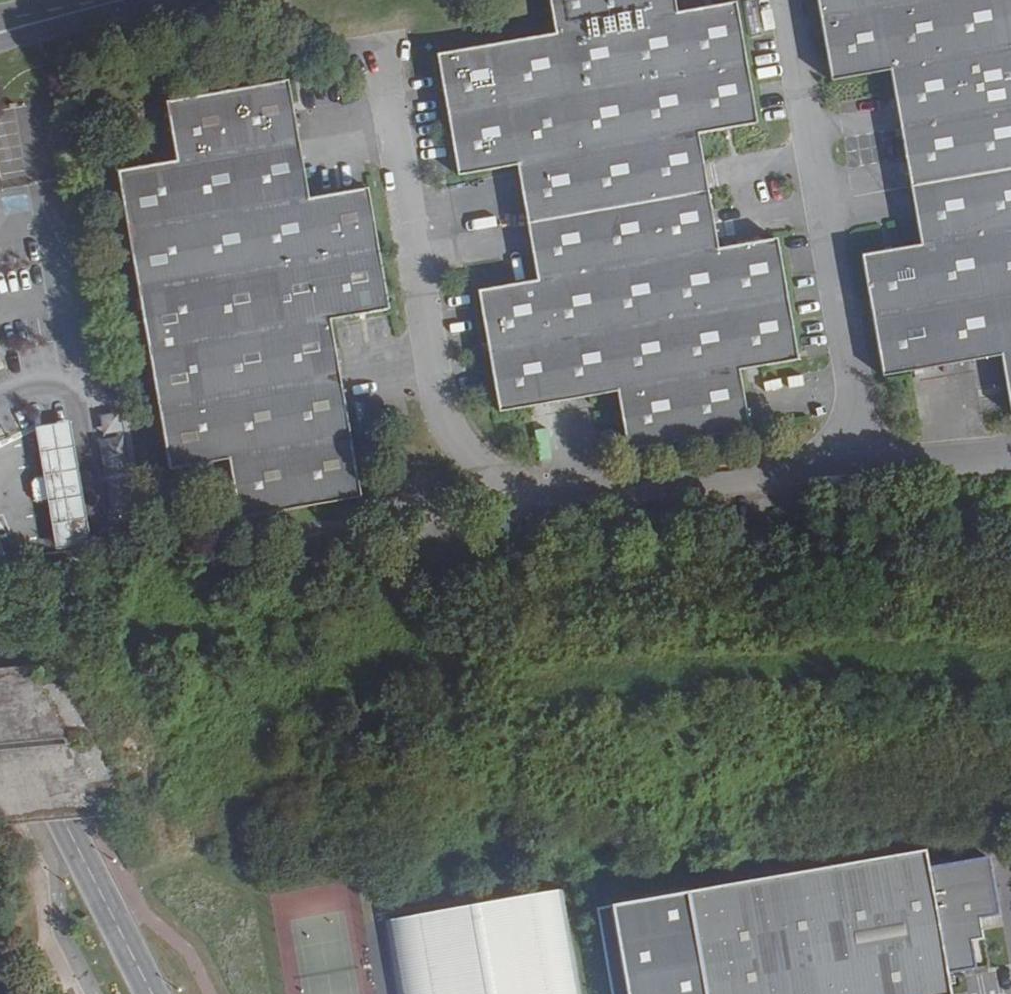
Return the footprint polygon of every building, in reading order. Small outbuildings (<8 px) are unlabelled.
[(498,413),(618,391),(629,451),(746,432),(736,371),(796,360),(776,241),(716,251),(695,131),(754,121),(735,2),(675,12),(673,0),(548,0),(554,34),(436,54),(456,173),(516,163),(537,281),(477,292),(498,413)] [(830,76),(890,67),(920,244),(861,255),(883,374),(1001,354),(1010,412),(1010,0),(817,0),(830,76)] [(118,171),(168,468),(229,459),(239,516),(360,496),(329,318),(387,307),(367,188),(308,198),(288,80),(165,101),(176,160),(118,171)] [(103,415),(106,431),(121,428),(118,412),(103,415)] [(58,546),(90,541),(86,518),(76,453),(72,422),(40,427),(44,459),(47,476),(50,498),(54,524),(58,546)] [(125,435),(99,439),(111,518),(138,514),(125,435)] [(81,493),(78,471),(48,475),(52,498),(81,493)] [(36,482),(38,495),(44,499),(50,498),(47,476),(40,477),(36,482)] [(699,893),(716,993),(948,993),(945,975),(982,968),(974,920),(989,918),(979,862),(927,871),(924,854),(699,893)] [(385,923),(398,993),(582,993),(564,892),(385,923)]
